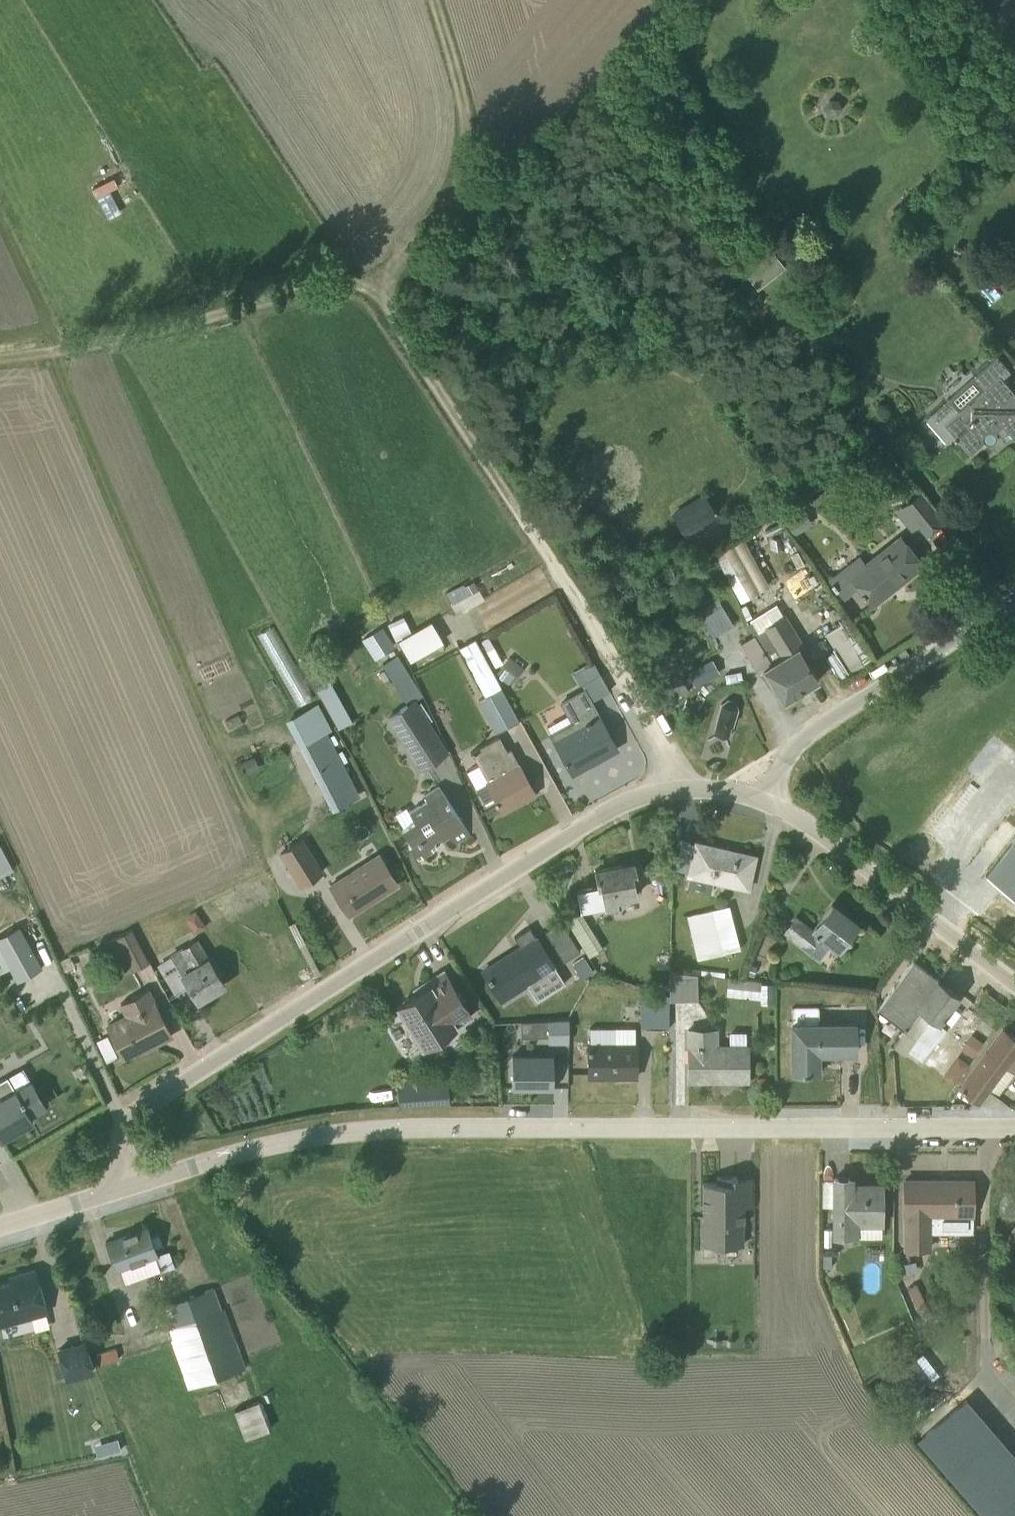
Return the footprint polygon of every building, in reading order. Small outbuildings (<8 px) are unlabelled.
[(122,208),(111,189),(128,179),(120,164),(91,179),(110,215),(122,208)] [(915,423),(920,441),(930,453),(953,434),(968,451),(982,439),(986,441),(990,441),(993,439),(995,436),(995,433),(993,429),(1001,423),(1012,436),(1014,433),(1014,393),(1000,376),(1008,369),(995,354),(917,422),(915,423)] [(890,466),(863,465),(863,494),(890,494),(890,466)] [(919,491),(894,511),(909,530),(917,525),(925,535),(944,520),(919,491)] [(729,534),(702,493),(670,513),(696,555),(729,534)] [(798,503),(780,514),(794,534),(811,522),(798,503)] [(835,589),(843,599),(859,586),(871,602),(920,563),(897,534),(863,561),(859,555),(828,580),(830,583),(829,584),(834,590),(835,589)] [(733,542),(713,552),(738,601),(759,591),(733,542)] [(456,586),(445,591),(451,603),(477,590),(472,581),(457,588),(456,586)] [(733,624),(717,598),(697,610),(702,618),(700,619),(711,636),(733,624)] [(771,661),(779,656),(800,689),(817,679),(799,649),(805,645),(785,613),(782,615),(776,604),(747,622),(754,633),(771,661)] [(403,615),(387,623),(395,640),(397,639),(409,659),(442,641),(430,620),(411,631),(403,615)] [(845,619),(824,632),(830,642),(822,648),(840,676),(868,655),(845,619)] [(272,624),(260,631),(285,676),(297,669),(272,624)] [(381,625),(361,638),(373,657),(393,645),(381,625)] [(800,689),(779,656),(771,661),(754,633),(739,643),(756,671),(762,667),(783,700),(800,689)] [(658,634),(638,647),(662,685),(664,684),(673,699),(688,690),(679,675),(682,673),(658,634)] [(501,661),(487,635),(480,640),(494,666),(501,661)] [(518,719),(474,638),(458,646),(485,695),(477,699),(494,731),(518,719)] [(407,702),(384,716),(418,770),(448,751),(415,699),(422,695),(396,654),(382,663),(407,702)] [(497,672),(510,684),(523,667),(509,656),(497,672)] [(687,673),(693,686),(718,672),(711,659),(687,673)] [(593,664),(573,674),(581,688),(583,687),(590,700),(608,690),(593,664)] [(723,673),(725,682),(741,679),(739,670),(723,673)] [(350,720),(328,678),(314,686),(338,727),(350,720)] [(570,770),(591,759),(592,761),(616,748),(583,687),(558,700),(566,714),(546,725),(570,770)] [(330,729),(316,702),(284,719),(331,810),(358,795),(327,732),(330,729)] [(721,703),(713,732),(727,736),(736,707),(721,703)] [(498,736),(469,751),(471,755),(472,754),(477,764),(466,770),(485,804),(493,800),(495,803),(496,803),(501,811),(534,792),(509,748),(506,750),(498,736)] [(257,765),(252,755),(241,761),(247,772),(258,767),(257,768),(257,765)] [(395,813),(403,825),(401,826),(410,841),(408,843),(418,858),(437,846),(432,840),(439,835),(441,839),(448,834),(454,844),(469,834),(437,784),(422,794),(425,799),(407,810),(405,806),(395,813)] [(302,837),(278,852),(299,885),(323,871),(302,837)] [(695,842),(684,886),(711,893),(713,882),(746,890),(754,856),(695,842)] [(13,868),(0,844),(0,875),(13,868)] [(328,882),(348,914),(397,883),(376,851),(328,882)] [(576,889),(581,912),(603,908),(604,910),(618,907),(617,900),(636,897),(634,882),(637,882),(633,861),(594,869),(597,885),(576,889)] [(796,915),(783,930),(819,958),(830,943),(838,948),(858,923),(831,903),(812,927),(796,915)] [(726,905),(686,915),(697,959),(738,949),(726,905)] [(602,948),(581,912),(565,916),(589,956),(602,948)] [(579,950),(559,920),(543,931),(563,960),(579,950)] [(197,999),(223,983),(217,974),(221,971),(211,954),(208,955),(197,937),(182,946),(181,945),(167,953),(169,955),(159,961),(138,924),(136,925),(131,928),(168,997),(189,986),(197,999)] [(19,926),(0,936),(0,950),(17,979),(42,965),(19,926)] [(564,982),(529,927),(513,936),(520,947),(482,971),(502,1001),(527,985),(536,1000),(564,982)] [(131,928),(108,940),(126,973),(148,961),(131,928)] [(81,978),(70,955),(61,952),(71,984),(81,978)] [(592,971),(584,957),(572,964),(580,978),(592,971)] [(902,1029),(937,980),(912,961),(876,1011),(902,1029)] [(669,970),(669,999),(698,998),(697,974),(669,970)] [(439,1036),(471,1016),(445,974),(396,1005),(411,1029),(408,1031),(421,1052),(441,1039),(439,1036)] [(728,975),(728,994),(774,996),(774,977),(728,975)] [(958,995),(937,980),(902,1029),(890,1045),(909,1058),(912,1054),(921,1060),(945,1027),(938,1022),(958,995)] [(122,1053),(123,1055),(145,1043),(146,1046),(171,1033),(146,988),(118,1002),(123,1013),(106,1022),(111,1033),(99,1038),(109,1059),(122,1053)] [(974,997),(962,988),(958,995),(938,1022),(945,1027),(950,1030),(954,1025),(965,1010),(974,997)] [(669,1004),(639,1004),(639,1027),(670,1027),(669,1004)] [(817,1006),(791,1006),(791,1072),(818,1072),(817,1054),(855,1054),(855,1021),(817,1022),(817,1006)] [(973,1016),(965,1010),(954,1025),(962,1031),(973,1016)] [(570,1014),(521,1016),(523,1047),(546,1046),(546,1040),(571,1039),(570,1014)] [(613,1027),(587,1027),(588,1077),(635,1076),(635,1043),(613,1043),(613,1027)] [(688,1027),(688,1079),(746,1079),(747,1031),(728,1031),(728,1042),(717,1042),(717,1027),(688,1027)] [(1002,1028),(958,1088),(977,1101),(987,1088),(995,1095),(1011,1074),(1014,1076),(1014,1075),(1014,1037),(1002,1028)] [(552,1054),(511,1053),(510,1087),(551,1088),(552,1054)] [(964,1063),(953,1056),(945,1067),(955,1075),(964,1063)] [(1,1137),(32,1119),(29,1114),(45,1105),(22,1066),(0,1079),(0,1135),(1,1137)] [(450,1075),(401,1076),(402,1103),(451,1101),(450,1075)] [(715,1182),(703,1182),(701,1243),(741,1244),(742,1205),(749,1205),(750,1176),(715,1175),(715,1182)] [(850,1178),(834,1178),(833,1235),(880,1235),(881,1185),(850,1184),(850,1178)] [(971,1178),(905,1179),(906,1250),(930,1249),(930,1232),(972,1231),(971,1178)] [(1004,1234),(1014,1243),(1014,1221),(1004,1234)] [(147,1226),(107,1241),(117,1270),(120,1269),(125,1282),(160,1270),(161,1272),(174,1267),(167,1249),(157,1253),(154,1246),(161,1243),(157,1232),(150,1235),(147,1226)] [(0,1325),(46,1313),(35,1268),(17,1273),(19,1279),(0,1284),(0,1324),(0,1325)] [(213,1286),(163,1304),(171,1325),(168,1326),(189,1387),(246,1367),(224,1307),(221,1307),(213,1286)] [(83,1339),(56,1346),(65,1378),(92,1371),(83,1339)] [(115,1346),(95,1352),(98,1363),(118,1357),(115,1346)] [(928,1432),(1001,1515),(1014,1515),(1014,1441),(973,1393),(928,1432)] [(257,1400),(234,1409),(244,1437),(268,1428),(257,1400)] [(117,1433),(99,1438),(104,1456),(123,1451),(117,1433)]
